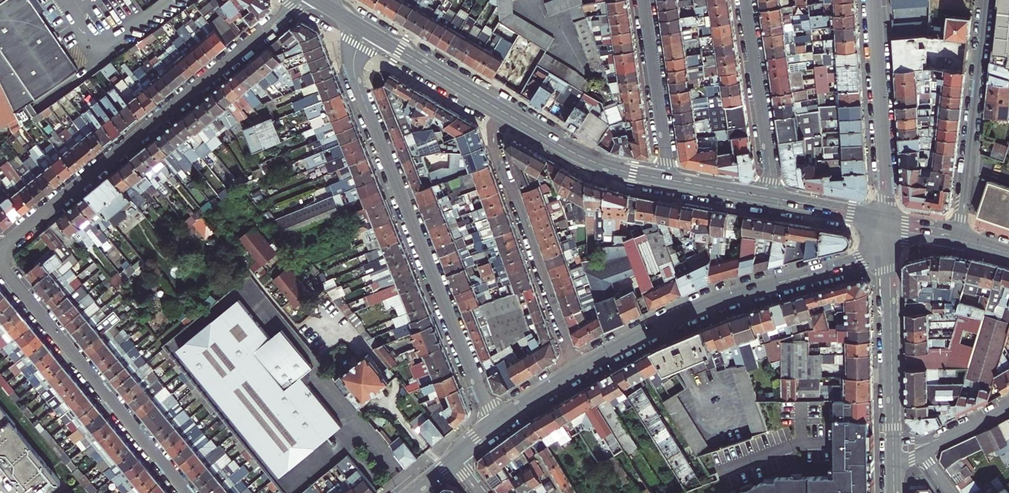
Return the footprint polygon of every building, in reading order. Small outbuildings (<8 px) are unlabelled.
[(37,11),(30,0),(0,0),(0,86),(16,116),(20,126),(21,125),(32,118),(32,117),(25,106),(27,104),(77,69),(37,11)] [(37,11),(43,7),(38,0),(30,0),(37,11)] [(141,0),(137,3),(143,11),(147,8),(141,0)] [(202,17),(223,0),(212,0),(197,11),(202,17)] [(226,18),(228,16),(248,0),(223,0),(202,17),(206,21),(207,23),(225,45),(229,41),(237,35),(224,19),(223,19),(215,26),(210,21),(221,12),(226,18)] [(228,16),(226,18),(224,19),(237,35),(241,32),(232,21),(238,16),(240,18),(242,16),(247,22),(244,25),(246,27),(270,8),(270,2),(269,2),(267,0),(248,0),(228,16)] [(406,0),(379,0),(375,7),(394,18),(406,0)] [(418,0),(406,0),(394,18),(404,24),(414,8),(415,6),(418,0)] [(446,12),(447,10),(451,3),(447,0),(445,0),(444,2),(446,3),(441,11),(437,8),(432,16),(421,34),(430,39),(440,21),(446,12)] [(499,21),(511,28),(517,32),(523,36),(529,39),(534,43),(540,46),(546,50),(547,50),(554,38),(542,31),(513,13),(511,0),(497,0),(497,1),(497,4),(498,7),(498,14),(499,21)] [(563,11),(570,8),(572,15),(575,21),(577,27),(579,34),(582,41),(585,47),(587,55),(588,56),(590,61),(592,68),(593,68),(604,64),(601,57),(601,55),(600,52),(599,51),(597,44),(596,43),(596,42),(594,37),(594,36),(591,30),(590,26),(589,23),(588,20),(587,17),(585,10),(583,5),(582,3),(581,0),(554,0),(552,1),(545,3),(550,16),(556,13),(563,11)] [(602,2),(604,14),(630,10),(628,0),(615,0),(602,2)] [(660,10),(680,7),(679,0),(658,0),(660,10)] [(761,9),(782,6),(785,6),(784,4),(788,3),(788,1),(785,1),(785,0),(760,0),(761,9)] [(835,13),(857,12),(856,0),(844,0),(826,1),(808,2),(810,15),(824,14),(835,13)] [(894,9),(929,6),(929,0),(893,0),(894,9)] [(997,5),(998,6),(1001,6),(1000,12),(998,11),(997,11),(994,34),(995,34),(998,35),(997,40),(994,39),(991,61),(1008,66),(1008,0),(998,0),(997,5)] [(710,4),(711,14),(731,12),(730,1),(710,4)] [(681,18),(680,11),(688,10),(689,14),(692,14),(693,16),(696,16),(695,6),(694,5),(690,5),(680,7),(660,10),(661,21),(681,18)] [(424,11),(415,6),(414,8),(404,24),(413,29),(424,11)] [(761,9),(762,17),(784,15),(782,6),(761,9)] [(430,39),(438,44),(449,26),(454,17),(455,16),(447,10),(446,12),(440,21),(430,39)] [(598,15),(599,25),(631,20),(630,10),(604,14),(598,15)] [(413,29),(421,34),(432,16),(424,11),(413,29)] [(711,14),(713,24),(733,21),(731,12),(711,14)] [(836,26),(857,25),(857,12),(835,13),(836,26)] [(831,26),(836,26),(835,13),(824,14),(825,19),(827,19),(831,19),(831,26)] [(810,18),(811,28),(827,26),(827,19),(825,19),(824,14),(810,15),(810,18)] [(762,17),(764,26),(785,23),(784,15),(762,17)] [(438,44),(447,50),(458,31),(463,23),(464,21),(455,16),(454,17),(449,26),(438,44)] [(458,31),(447,50),(456,55),(466,36),(471,28),(473,25),(475,21),(467,16),(464,21),(463,23),(458,31)] [(683,30),(682,25),(697,23),(696,16),(693,16),(681,18),(661,21),(663,33),(683,30)] [(928,35),(893,38),(895,71),(917,69),(931,68),(939,69),(945,70),(965,72),(970,18),(949,16),(948,25),(929,23),(928,35)] [(173,30),(181,24),(175,17),(167,22),(171,27),(173,30)] [(803,21),(794,23),(795,30),(811,28),(810,18),(803,19),(803,21)] [(607,34),(613,33),(633,30),(631,20),(599,25),(590,26),(591,30),(606,27),(607,34)] [(217,51),(225,45),(207,23),(206,21),(198,28),(217,51)] [(482,71),(505,85),(530,44),(539,50),(535,56),(541,59),(544,53),(546,50),(540,46),(534,43),(529,39),(523,36),(517,32),(511,28),(499,21),(492,32),(498,35),(500,37),(499,39),(497,43),(492,51),(493,52),(482,71)] [(713,24),(714,33),(734,31),(733,21),(713,24)] [(785,23),(786,31),(793,30),(795,30),(794,23),(794,21),(792,22),(791,22),(785,23)] [(929,21),(892,24),(893,38),(928,35),(929,23),(929,21)] [(163,33),(171,27),(167,22),(159,28),(163,33)] [(291,49),(292,48),(295,46),(301,41),(320,33),(319,31),(304,22),(299,23),(281,37),(291,49)] [(764,26),(765,34),(786,31),(785,23),(764,26)] [(482,30),(473,25),(471,28),(466,36),(456,55),(464,60),(475,41),(480,33),(482,30)] [(858,36),(857,25),(836,26),(831,26),(827,26),(811,28),(812,35),(830,34),(830,39),(858,36)] [(155,38),(163,33),(159,28),(151,33),(155,38)] [(209,57),(217,51),(198,28),(190,34),(209,57)] [(690,39),(689,29),(683,30),(663,33),(665,43),(685,40),(690,39)] [(472,65),(483,46),(487,40),(488,38),(490,35),(482,30),(480,33),(475,41),(464,60),(472,65)] [(633,30),(613,33),(614,42),(614,43),(634,40),(633,30)] [(765,34),(766,45),(794,41),(797,41),(796,36),(794,37),(793,30),(786,31),(765,34)] [(704,46),(716,44),(736,41),(734,31),(714,33),(699,36),(699,37),(700,40),(700,43),(701,46),(704,46)] [(299,54),(324,43),(320,33),(301,41),(295,46),(299,54)] [(201,64),(209,57),(190,34),(182,40),(201,64)] [(858,36),(830,39),(812,40),(813,46),(813,50),(814,53),(825,52),(825,46),(835,46),(837,43),(838,51),(859,50),(858,36)] [(135,44),(139,49),(147,43),(143,39),(135,44)] [(201,64),(182,40),(174,47),(194,70),(201,64)] [(614,43),(616,53),(636,50),(634,40),(614,43)] [(665,49),(667,58),(687,55),(686,51),(686,46),(685,45),(685,40),(665,43),(665,49)] [(270,46),(277,55),(285,52),(276,41),(270,46)] [(488,49),(483,46),(472,65),(482,71),(493,52),(492,51),(497,43),(493,41),(488,49)] [(716,44),(717,54),(737,51),(736,41),(716,44)] [(766,45),(768,56),(788,53),(813,50),(813,46),(798,48),(798,47),(795,47),(794,41),(766,45)] [(288,62),(286,59),(286,58),(286,56),(285,52),(277,55),(289,69),(304,63),(328,53),(324,43),(299,54),(293,57),(291,57),(293,60),(288,62)] [(825,46),(825,52),(838,51),(837,43),(835,46),(825,46)] [(262,52),(275,68),(280,75),(282,73),(283,75),(290,70),(289,69),(277,55),(270,46),(262,52)] [(186,76),(194,70),(174,47),(170,50),(172,52),(169,55),(186,76)] [(186,76),(169,55),(165,50),(162,53),(164,55),(161,57),(168,65),(166,67),(178,83),(186,76)] [(616,53),(617,62),(637,59),(636,50),(616,53)] [(768,56),(769,65),(790,62),(811,59),(814,59),(814,53),(813,50),(788,53),(768,56)] [(814,59),(815,62),(815,66),(827,65),(839,64),(860,63),(859,50),(838,51),(825,52),(814,53),(814,59)] [(717,54),(718,64),(738,61),(737,51),(717,54)] [(272,70),(275,68),(262,52),(254,59),(273,82),(274,83),(280,79),(272,70)] [(305,75),(332,64),(328,53),(304,63),(306,71),(304,70),(297,73),(297,74),(292,76),(293,79),(299,77),(305,75)] [(557,61),(551,57),(544,53),(541,59),(538,64),(544,68),(549,71),(555,75),(561,78),(567,82),(574,86),(579,89),(585,93),(591,84),(585,80),(575,71),(569,68),(563,64),(557,61)] [(667,58),(668,70),(689,67),(688,60),(690,60),(691,61),(703,59),(702,56),(702,53),(693,55),(687,55),(667,58)] [(171,89),(152,65),(147,59),(142,62),(153,77),(150,79),(163,95),(171,89)] [(178,83),(166,67),(159,59),(152,65),(171,89),(178,83)] [(246,66),(259,82),(263,78),(269,86),(273,82),(254,59),(246,66)] [(617,62),(619,72),(638,69),(637,59),(617,62)] [(718,64),(720,74),(740,71),(738,61),(718,64)] [(998,84),(998,81),(1005,81),(1007,78),(1008,79),(1008,78),(1008,66),(991,61),(989,82),(998,84)] [(790,62),(769,65),(771,75),(791,71),(790,62)] [(104,74),(113,67),(110,63),(100,69),(104,74)] [(816,74),(816,77),(817,80),(817,87),(818,92),(825,91),(830,91),(829,81),(840,80),(841,90),(862,89),(860,63),(839,64),(839,72),(828,72),(827,65),(815,66),(815,68),(816,74)] [(316,76),(318,82),(336,74),(332,64),(305,75),(307,80),(315,77),(316,76)] [(559,118),(567,123),(585,93),(579,89),(574,86),(567,82),(561,78),(555,75),(549,71),(544,68),(538,64),(520,94),(544,109),(550,99),(553,98),(556,94),(555,91),(557,89),(563,93),(559,100),(567,105),(566,108),(559,118)] [(689,67),(668,70),(670,82),(688,79),(699,77),(702,77),(705,76),(704,69),(703,66),(703,65),(689,67)] [(163,95),(150,79),(140,66),(137,68),(141,73),(136,77),(155,102),(163,95)] [(265,89),(259,82),(246,66),(238,73),(256,95),(260,92),(268,102),(273,100),(270,95),(265,89)] [(895,71),(896,81),(918,80),(931,79),(931,74),(931,71),(931,68),(917,69),(895,71)] [(619,72),(620,81),(640,79),(638,69),(619,72)] [(771,75),(772,83),(792,80),(792,77),(799,76),(798,70),(791,71),(771,75)] [(931,80),(934,81),(939,81),(963,84),(965,72),(945,70),(944,77),(940,77),(937,74),(931,74),(931,79),(931,80)] [(155,102),(136,77),(131,71),(128,74),(135,83),(129,87),(146,109),(155,102)] [(713,75),(715,85),(741,81),(740,71),(720,74),(713,75)] [(238,73),(230,79),(243,94),(246,92),(253,100),(257,96),(256,95),(238,73)] [(336,74),(318,82),(309,85),(311,91),(320,87),(322,91),(340,83),(336,74)] [(389,86),(393,88),(399,79),(391,74),(386,84),(389,86)] [(86,86),(94,80),(91,76),(84,81),(82,82),(86,86)] [(303,88),(299,77),(293,79),(297,90),(303,88)] [(146,109),(129,87),(122,78),(118,82),(124,90),(119,94),(137,116),(146,109)] [(265,89),(269,86),(263,78),(259,82),(265,89)] [(230,79),(222,86),(235,101),(238,98),(245,106),(249,103),(243,94),(230,79)] [(391,91),(397,98),(401,93),(402,94),(408,84),(399,79),(393,88),(391,91)] [(620,81),(622,91),(641,88),(640,79),(620,81)] [(670,82),(672,92),(690,89),(688,79),(670,82)] [(918,80),(896,81),(897,95),(931,93),(931,91),(931,80),(931,79),(918,80)] [(794,90),(792,80),(772,83),(773,93),(794,90)] [(706,86),(707,91),(712,90),(713,92),(722,91),(723,95),(743,92),(741,81),(715,85),(706,86)] [(939,81),(938,92),(962,95),(963,84),(939,81)] [(77,93),(86,86),(82,82),(74,88),(77,93)] [(987,100),(1008,102),(1008,85),(998,84),(989,82),(987,100)] [(137,116),(119,94),(111,83),(108,85),(111,88),(108,91),(114,99),(111,101),(129,124),(137,116)] [(340,83),(322,91),(278,108),(270,111),(273,117),(274,120),(281,117),(280,114),(324,96),(325,99),(344,92),(340,83)] [(378,98),(388,94),(385,88),(389,86),(386,84),(374,89),(378,98)] [(400,107),(407,106),(415,89),(408,84),(402,94),(406,96),(404,99),(403,102),(400,107)] [(7,120),(13,133),(17,130),(20,126),(16,116),(0,86),(0,124),(7,120)] [(235,101),(222,86),(214,92),(227,107),(230,105),(237,113),(241,109),(235,101)] [(68,99),(77,93),(74,88),(65,95),(68,99)] [(641,88),(622,91),(623,100),(625,100),(643,97),(641,88)] [(273,100),(274,99),(284,95),(278,89),(270,95),(273,100)] [(404,111),(411,114),(423,93),(415,89),(407,106),(404,111)] [(672,92),(673,102),(693,99),(692,89),(690,89),(672,92)] [(773,93),(775,103),(795,100),(794,94),(797,94),(798,95),(807,94),(806,89),(797,90),(794,90),(773,93)] [(841,94),(842,104),(863,103),(862,89),(841,90),(837,91),(838,94),(841,94)] [(120,130),(129,124),(111,101),(102,90),(100,92),(102,95),(100,97),(105,105),(102,108),(120,130)] [(391,102),(397,98),(391,91),(388,94),(378,98),(382,108),(392,104),(391,102)] [(818,97),(819,103),(819,106),(826,105),(825,91),(818,92),(818,97)] [(204,100),(218,116),(222,113),(230,122),(236,118),(234,115),(227,107),(214,92),(204,100)] [(246,92),(243,94),(249,103),(253,100),(246,92)] [(344,92),(325,99),(306,107),(310,119),(326,113),(328,107),(332,116),(313,124),(314,128),(352,112),(344,92)] [(723,95),(708,97),(710,107),(710,108),(714,108),(713,103),(724,101),(725,106),(745,103),(743,92),(723,95)] [(936,103),(961,106),(962,95),(938,92),(936,103)] [(418,119),(430,98),(423,93),(411,114),(413,116),(418,119)] [(585,93),(567,123),(612,151),(617,141),(604,108),(602,103),(585,93)] [(897,95),(898,106),(919,105),(920,105),(919,98),(931,98),(931,93),(897,95)] [(60,105),(68,100),(68,99),(65,95),(56,101),(60,105)] [(673,102),(675,111),(710,107),(708,97),(708,96),(703,97),(693,99),(673,102)] [(120,130),(102,108),(94,97),(91,99),(94,102),(91,105),(97,112),(94,115),(112,137),(120,130)] [(643,97),(625,100),(627,110),(644,107),(643,97)] [(238,98),(235,101),(241,109),(245,106),(238,98)] [(430,114),(435,116),(441,104),(430,98),(418,119),(419,119),(421,120),(420,123),(424,125),(430,114)] [(278,108),(274,99),(273,100),(268,102),(267,102),(270,111),(278,108)] [(213,121),(220,130),(226,126),(218,116),(204,100),(195,108),(208,125),(213,121)] [(777,116),(807,112),(820,110),(819,106),(819,103),(799,106),(799,108),(796,109),(795,100),(775,103),(777,116)] [(987,100),(985,117),(1008,120),(1008,102),(987,100)] [(56,101),(48,107),(51,110),(58,120),(66,114),(60,105),(56,101)] [(711,118),(712,119),(746,114),(745,103),(725,106),(714,108),(710,108),(711,118)] [(838,104),(826,105),(819,106),(820,110),(821,120),(827,119),(864,116),(863,103),(842,104),(838,104)] [(960,118),(961,106),(936,103),(935,115),(960,118)] [(27,104),(25,106),(32,117),(35,116),(27,104)] [(103,144),(112,137),(94,115),(85,104),(83,105),(86,109),(83,112),(88,119),(85,122),(103,144)] [(393,109),(392,104),(382,108),(386,118),(404,111),(407,106),(400,107),(393,109)] [(444,126),(461,116),(441,104),(435,116),(432,121),(443,127),(444,126)] [(898,106),(898,117),(931,115),(931,107),(931,104),(927,104),(928,108),(919,108),(919,105),(898,106)] [(230,105),(227,107),(234,115),(237,113),(230,105)] [(611,106),(604,108),(617,141),(612,151),(637,156),(630,138),(628,132),(627,128),(624,121),(615,123),(614,119),(612,119),(611,117),(615,115),(611,106)] [(43,116),(51,110),(48,107),(40,112),(43,116)] [(644,107),(627,110),(628,119),(645,117),(644,107)] [(711,118),(710,108),(710,107),(675,111),(676,123),(696,120),(703,119),(711,118)] [(216,134),(208,125),(195,108),(184,117),(196,133),(204,142),(205,143),(216,134)] [(820,110),(807,112),(777,116),(785,174),(787,179),(791,183),(809,187),(807,154),(806,143),(806,138),(808,137),(810,137),(812,137),(823,135),(823,133),(822,130),(822,128),(821,120),(820,110)] [(398,119),(406,116),(404,111),(386,118),(390,128),(399,124),(398,119)] [(35,123),(43,117),(43,116),(40,112),(35,116),(32,117),(32,118),(35,123)] [(326,136),(356,124),(352,112),(314,128),(301,133),(304,138),(316,133),(316,134),(324,131),(326,136)] [(218,116),(226,126),(230,122),(222,113),(218,116)] [(615,123),(624,121),(624,120),(621,113),(615,115),(611,117),(612,119),(614,119),(615,123)] [(103,144),(85,122),(82,117),(77,121),(71,114),(68,116),(70,119),(95,151),(103,144)] [(713,126),(713,130),(728,128),(748,125),(746,114),(712,119),(713,126)] [(898,117),(899,127),(920,126),(920,120),(930,120),(931,115),(898,117)] [(960,118),(935,115),(931,115),(930,120),(930,125),(939,127),(959,129),(960,118)] [(444,126),(451,130),(469,121),(461,116),(444,126)] [(864,116),(827,119),(828,127),(834,126),(834,128),(837,127),(837,132),(865,130),(864,116)] [(205,143),(204,142),(201,145),(193,135),(196,133),(184,117),(174,125),(200,157),(207,164),(211,161),(208,156),(213,152),(210,149),(205,143)] [(282,140),(274,120),(273,117),(264,121),(254,124),(244,128),(254,151),(282,140)] [(624,121),(627,128),(629,128),(628,126),(634,125),(635,129),(647,127),(645,117),(628,119),(624,120),(624,121)] [(704,127),(713,126),(712,119),(711,118),(703,119),(704,127)] [(74,132),(70,135),(88,157),(95,151),(70,119),(67,122),(71,126),(70,127),(74,132)] [(704,127),(703,119),(696,120),(697,128),(699,128),(702,128),(704,128),(704,127)] [(676,123),(678,131),(697,129),(697,128),(696,120),(676,123)] [(213,121),(208,125),(216,134),(220,130),(213,121)] [(469,121),(451,130),(458,134),(478,126),(469,121)] [(328,143),(331,149),(361,136),(356,124),(326,136),(320,138),(323,145),(328,143)] [(390,128),(394,138),(412,131),(410,126),(402,129),(399,124),(390,128)] [(166,132),(192,163),(200,157),(174,125),(166,132)] [(630,138),(637,156),(647,158),(651,156),(651,155),(647,127),(635,129),(634,125),(628,126),(629,128),(627,128),(628,132),(635,130),(636,135),(633,136),(633,137),(630,138)] [(733,137),(749,134),(748,125),(728,128),(729,131),(730,137),(733,137)] [(440,146),(433,129),(427,129),(421,130),(412,131),(417,142),(422,155),(426,165),(428,171),(430,175),(434,185),(445,181),(472,171),(465,153),(485,145),(479,127),(478,126),(458,134),(460,140),(440,146)] [(713,130),(713,126),(704,127),(704,128),(704,130),(705,137),(714,135),(713,130)] [(899,127),(900,137),(926,136),(929,136),(929,133),(920,132),(920,126),(899,127)] [(88,157),(70,135),(67,131),(62,134),(57,127),(54,130),(55,131),(80,163),(88,157)] [(936,133),(929,133),(929,136),(932,136),(935,137),(939,137),(957,139),(959,129),(939,127),(938,135),(936,133)] [(716,135),(717,140),(730,138),(730,137),(729,131),(728,128),(713,130),(714,135),(716,135)] [(678,131),(679,141),(698,138),(697,129),(678,131)] [(832,145),(865,143),(865,130),(837,132),(838,136),(835,136),(835,138),(829,138),(829,145),(832,145)] [(72,170),(80,163),(55,131),(52,134),(56,139),(51,143),(53,145),(72,170)] [(412,131),(394,138),(399,149),(408,146),(406,140),(411,138),(413,144),(417,142),(412,131)] [(166,132),(157,139),(175,160),(179,157),(186,165),(187,164),(189,166),(192,163),(166,132)] [(730,138),(730,140),(734,140),(736,152),(752,150),(749,134),(733,137),(730,137),(730,138)] [(722,172),(719,154),(717,140),(716,135),(714,135),(705,137),(698,138),(679,141),(682,160),(687,166),(722,172)] [(816,146),(824,145),(823,136),(823,135),(812,137),(813,146),(816,146)] [(361,136),(331,149),(317,154),(321,164),(335,159),(365,146),(361,136)] [(900,137),(901,150),(919,149),(921,149),(925,148),(929,149),(930,149),(931,140),(932,136),(929,136),(926,136),(900,137)] [(957,139),(939,137),(937,150),(956,152),(957,139)] [(149,146),(166,167),(170,164),(174,169),(175,168),(177,171),(178,170),(180,173),(184,170),(182,168),(175,160),(157,139),(149,146)] [(527,168),(536,153),(514,140),(506,146),(520,186),(530,182),(525,167),(527,168)] [(413,144),(408,146),(399,149),(403,161),(413,157),(422,155),(417,142),(413,144)] [(992,150),(1007,154),(1008,151),(1008,146),(995,142),(992,150)] [(866,157),(865,143),(832,145),(829,145),(824,145),(825,153),(841,152),(842,159),(866,157)] [(54,185),(62,178),(42,152),(35,144),(27,150),(31,156),(36,163),(54,185)] [(72,170),(53,145),(42,152),(62,178),(72,170)] [(215,145),(210,149),(213,152),(215,155),(220,151),(215,145)] [(465,153),(472,171),(492,164),(485,145),(465,153)] [(816,153),(825,153),(824,145),(816,146),(816,153)] [(149,146),(141,152),(159,174),(162,171),(169,179),(173,183),(177,179),(166,167),(149,146)] [(369,156),(365,146),(335,159),(338,164),(349,160),(351,164),(369,156)] [(901,150),(901,164),(927,168),(928,159),(920,157),(919,149),(901,150)] [(956,152),(937,150),(930,149),(929,149),(929,152),(929,153),(935,154),(935,159),(955,161),(956,152)] [(734,152),(719,154),(722,172),(751,178),(755,174),(752,150),(736,152),(734,152)] [(992,150),(990,158),(1004,162),(1007,154),(992,150)] [(133,159),(153,184),(157,189),(161,186),(167,193),(172,189),(165,182),(159,174),(141,152),(133,159)] [(540,179),(543,181),(548,174),(552,176),(548,160),(536,153),(527,168),(538,175),(541,177),(540,179)] [(807,154),(809,187),(828,191),(826,174),(818,175),(817,160),(816,153),(807,154)] [(31,156),(22,163),(24,165),(27,169),(36,163),(31,156)] [(374,167),(369,156),(351,164),(339,169),(342,175),(353,170),(355,174),(374,167)] [(179,157),(175,160),(182,168),(186,165),(179,157)] [(418,162),(415,163),(413,157),(403,161),(408,172),(417,168),(416,166),(419,165),(418,162)] [(866,157),(842,159),(817,160),(818,175),(826,174),(867,172),(866,157)] [(37,199),(45,192),(27,169),(24,165),(19,168),(11,159),(8,161),(16,172),(37,199)] [(146,189),(153,184),(133,159),(121,168),(151,204),(156,201),(146,189)] [(935,159),(934,169),(954,171),(955,161),(935,159)] [(339,169),(351,164),(349,160),(338,164),(339,169)] [(556,179),(562,168),(548,160),(552,176),(556,179)] [(54,185),(36,163),(27,169),(45,192),(54,185)] [(479,188),(498,181),(492,164),(472,171),(445,181),(446,184),(449,195),(453,205),(462,202),(463,205),(466,204),(463,194),(469,192),(479,188)] [(954,171),(934,169),(931,169),(927,168),(901,164),(903,182),(930,186),(937,187),(952,189),(954,171)] [(357,181),(359,185),(378,178),(374,167),(355,174),(343,179),(330,184),(333,190),(346,185),(357,181)] [(112,176),(130,198),(136,194),(147,208),(151,204),(121,168),(112,176)] [(417,168),(408,172),(412,182),(421,178),(420,174),(417,168)] [(562,168),(556,179),(558,191),(562,193),(564,190),(565,183),(570,173),(562,168)] [(353,170),(342,175),(343,179),(355,174),(353,170)] [(162,171),(159,174),(165,182),(169,179),(162,171)] [(37,199),(16,172),(8,178),(29,205),(37,199)] [(869,192),(867,172),(826,174),(828,191),(863,198),(869,192)] [(564,190),(562,193),(561,198),(563,204),(571,201),(570,198),(569,197),(578,177),(570,173),(565,183),(564,190)] [(541,177),(538,175),(537,178),(538,178),(537,186),(541,185),(546,183),(543,181),(540,179),(541,177)] [(89,195),(109,219),(125,207),(128,207),(131,205),(131,202),(132,201),(130,198),(112,176),(111,177),(110,177),(104,181),(105,182),(100,186),(99,185),(94,190),(95,190),(89,195)] [(586,214),(586,182),(578,177),(569,197),(570,198),(576,201),(572,207),(573,209),(574,214),(575,218),(576,220),(577,224),(586,221),(586,214)] [(29,205),(8,178),(0,184),(0,185),(21,212),(29,205)] [(378,178),(359,185),(358,186),(359,190),(348,195),(346,191),(333,196),(337,206),(350,201),(349,198),(352,198),(353,200),(362,196),(382,188),(378,178)] [(425,188),(421,178),(412,182),(416,192),(425,188)] [(357,181),(346,185),(348,190),(358,186),(359,185),(357,181)] [(441,186),(446,184),(445,181),(434,185),(425,188),(416,192),(422,207),(440,200),(439,198),(436,191),(442,189),(441,186)] [(498,181),(479,188),(483,198),(501,191),(498,181)] [(595,215),(596,185),(586,182),(586,214),(586,231),(595,231),(595,215)] [(909,205),(931,209),(932,198),(929,197),(930,186),(903,182),(904,200),(909,205)] [(978,217),(1008,227),(1008,188),(990,182),(989,182),(978,217)] [(522,192),(525,201),(544,194),(553,191),(546,183),(541,185),(537,186),(522,192)] [(0,185),(0,204),(12,219),(21,212),(0,185)] [(602,258),(603,246),(604,219),(606,188),(596,185),(595,215),(595,237),(600,237),(599,259),(602,258)] [(950,208),(952,189),(937,187),(936,195),(935,198),(932,198),(931,209),(946,212),(950,208)] [(222,200),(231,193),(227,188),(219,195),(219,196),(222,200)] [(362,196),(366,207),(386,198),(382,188),(362,196)] [(604,219),(603,246),(626,244),(636,270),(645,266),(636,239),(635,239),(634,239),(633,239),(627,240),(626,235),(615,234),(616,216),(627,217),(629,195),(606,188),(604,219)] [(484,203),(486,207),(504,200),(501,191),(483,198),(475,201),(472,202),(473,205),(479,203),(480,204),(484,203)] [(544,194),(525,201),(529,211),(547,204),(558,200),(558,199),(556,193),(553,191),(544,194)] [(466,204),(468,203),(472,202),(475,201),(474,197),(471,198),(469,192),(463,194),(466,204)] [(79,203),(106,236),(107,237),(111,234),(106,228),(112,223),(109,219),(89,195),(79,203)] [(422,207),(426,219),(449,210),(454,208),(453,205),(449,195),(439,198),(440,200),(422,207)] [(636,218),(638,197),(630,195),(629,195),(627,217),(636,218)] [(214,207),(222,200),(219,196),(211,203),(214,207)] [(270,222),(284,240),(341,217),(337,206),(333,196),(270,222)] [(656,214),(659,201),(638,197),(636,218),(639,222),(646,233),(661,229),(658,222),(656,214)] [(364,231),(394,219),(386,198),(366,207),(356,211),(360,221),(338,229),(346,250),(353,247),(350,237),(364,231)] [(486,207),(489,217),(508,210),(504,200),(486,207)] [(673,203),(659,201),(656,214),(658,222),(661,229),(667,246),(672,244),(677,244),(677,240),(674,240),(667,224),(670,224),(673,203)] [(69,212),(86,233),(92,228),(97,235),(100,233),(104,238),(106,236),(79,203),(69,212)] [(681,226),(683,205),(673,203),(670,224),(681,226)] [(12,219),(0,204),(0,224),(2,227),(12,219)] [(547,204),(529,211),(532,220),(551,213),(547,204)] [(690,236),(694,207),(683,205),(681,226),(682,235),(682,238),(682,240),(683,240),(685,240),(685,235),(690,236)] [(690,240),(697,241),(698,231),(708,232),(708,242),(711,243),(713,210),(694,207),(690,236),(690,240)] [(574,214),(573,209),(566,211),(569,219),(575,218),(574,214)] [(449,210),(426,219),(430,227),(449,221),(446,216),(451,214),(449,210)] [(492,226),(511,219),(508,210),(489,217),(492,226)] [(741,250),(733,249),(729,249),(728,259),(720,261),(718,254),(724,254),(725,244),(726,229),(735,230),(735,231),(743,232),(745,215),(713,210),(711,243),(711,253),(709,283),(710,282),(739,275),(741,250)] [(60,219),(73,236),(78,232),(83,238),(87,242),(88,242),(90,245),(94,242),(92,240),(86,233),(69,212),(60,219)] [(430,227),(434,237),(459,228),(470,223),(475,221),(472,213),(462,216),(464,220),(457,223),(456,218),(449,221),(430,227)] [(551,213),(532,220),(535,229),(554,223),(551,213)] [(754,271),(756,256),(758,255),(758,242),(757,241),(758,236),(763,237),(766,219),(745,215),(743,232),(741,250),(739,275),(754,271)] [(207,223),(202,216),(197,220),(193,223),(199,230),(207,223)] [(398,229),(394,219),(364,231),(368,241),(398,229)] [(492,226),(495,235),(514,229),(511,219),(492,226)] [(766,219),(763,237),(762,242),(765,243),(765,245),(768,245),(773,246),(778,221),(766,219)] [(475,221),(470,223),(473,233),(476,232),(478,231),(475,222),(475,221)] [(754,271),(784,264),(785,255),(788,241),(791,224),(778,221),(773,246),(772,254),(765,253),(758,255),(756,256),(754,271)] [(207,223),(199,230),(205,239),(214,231),(207,223)] [(554,223),(535,229),(539,239),(557,232),(554,223)] [(791,224),(788,241),(802,243),(807,244),(805,258),(820,255),(823,229),(791,224)] [(239,239),(261,267),(277,254),(254,226),(239,239)] [(26,274),(35,285),(57,267),(61,263),(63,262),(73,254),(50,227),(41,235),(56,254),(44,263),(42,261),(41,262),(39,262),(35,265),(34,268),(26,274)] [(92,240),(97,235),(92,228),(86,233),(92,240)] [(434,237),(438,246),(456,240),(462,237),(459,228),(434,237)] [(374,243),(376,249),(402,238),(398,229),(368,241),(366,242),(367,245),(372,244),(374,243)] [(495,235),(499,245),(518,238),(514,229),(495,235)] [(646,233),(647,235),(659,264),(660,263),(671,259),(667,246),(661,229),(646,233)] [(726,229),(725,244),(734,245),(735,231),(735,230),(726,229)] [(848,234),(823,229),(820,255),(848,247),(850,246),(851,245),(852,243),(852,241),(852,239),(851,237),(850,235),(848,234)] [(741,250),(743,232),(735,231),(734,245),(733,249),(741,250)] [(78,242),(83,238),(78,232),(73,236),(78,242)] [(557,232),(539,239),(542,248),(561,241),(557,232)] [(659,264),(647,235),(636,239),(645,266),(654,262),(655,265),(659,264)] [(561,241),(542,248),(545,258),(564,251),(564,250),(576,246),(573,237),(567,239),(568,242),(562,244),(561,241)] [(380,258),(406,248),(402,238),(376,249),(374,250),(370,251),(371,254),(377,252),(380,258)] [(499,245),(502,254),(521,247),(518,238),(499,245)] [(438,246),(441,256),(459,249),(456,240),(438,246)] [(589,283),(592,291),(612,284),(611,282),(619,279),(636,271),(636,270),(626,244),(603,246),(602,258),(599,259),(594,260),(588,260),(582,261),(582,264),(586,275),(589,283)] [(441,256),(445,265),(469,255),(465,246),(459,249),(441,256)] [(545,258),(549,267),(567,261),(567,259),(565,255),(570,253),(572,257),(574,256),(579,255),(578,250),(576,246),(564,250),(564,251),(545,258)] [(502,254),(505,264),(524,257),(521,247),(502,254)] [(409,257),(406,248),(380,258),(374,261),(375,264),(381,261),(384,268),(409,257)] [(706,262),(689,270),(697,288),(709,283),(711,253),(703,253),(706,262)] [(469,255),(445,265),(447,270),(449,274),(472,265),(473,265),(470,258),(472,257),(471,255),(469,255)] [(582,264),(582,261),(579,255),(574,256),(576,263),(578,263),(579,265),(582,264)] [(784,264),(800,260),(800,255),(795,256),(785,255),(784,264)] [(952,255),(942,256),(940,279),(944,280),(944,284),(940,284),(939,287),(944,288),(951,289),(957,256),(952,255)] [(905,265),(906,294),(921,293),(921,278),(933,278),(933,256),(932,256),(909,262),(905,265)] [(940,279),(942,256),(933,256),(933,278),(933,284),(940,284),(940,279)] [(949,297),(960,301),(963,291),(972,260),(957,256),(951,289),(949,297)] [(413,266),(409,257),(384,268),(372,272),(376,281),(381,279),(413,266)] [(505,264),(508,274),(528,266),(524,257),(505,264)] [(142,259),(132,267),(135,271),(145,263),(142,259)] [(475,275),(472,265),(449,274),(456,292),(481,283),(492,279),(496,278),(492,269),(489,259),(484,261),(478,263),(483,277),(480,278),(475,275)] [(660,263),(674,299),(684,294),(674,266),(671,259),(660,263)] [(972,260),(963,291),(977,294),(986,263),(972,260)] [(567,261),(549,267),(552,276),(571,270),(570,268),(567,261)] [(636,270),(636,271),(644,294),(650,310),(674,299),(660,263),(659,264),(655,265),(654,262),(645,266),(636,270)] [(679,263),(674,266),(684,294),(697,288),(689,270),(684,272),(679,263)] [(981,308),(973,307),(971,316),(984,319),(986,310),(998,266),(986,263),(980,285),(977,294),(982,295),(981,298),(984,299),(981,308)] [(571,270),(552,276),(555,286),(574,279),(580,277),(586,275),(582,264),(579,265),(570,268),(571,270)] [(391,286),(417,275),(413,266),(381,279),(382,282),(388,280),(391,286)] [(496,278),(497,281),(510,276),(512,283),(531,276),(528,266),(508,274),(496,278)] [(998,266),(986,310),(992,311),(997,296),(1001,297),(1003,297),(1008,275),(1008,269),(998,266)] [(42,293),(64,275),(57,267),(35,285),(42,293)] [(132,267),(122,275),(125,279),(135,271),(132,267)] [(295,308),(311,295),(288,268),(273,280),(295,308)] [(42,293),(48,301),(70,283),(64,275),(42,293)] [(392,289),(395,295),(421,285),(417,275),(391,286),(384,289),(386,292),(392,289)] [(577,288),(583,285),(589,283),(586,275),(580,277),(574,279),(555,286),(558,295),(577,288)] [(1001,297),(1000,302),(998,305),(1008,308),(1004,321),(1008,322),(1008,275),(1003,297),(1001,297)] [(516,292),(517,292),(521,290),(524,289),(534,286),(531,276),(512,283),(516,292)] [(846,299),(871,293),(871,281),(866,278),(827,290),(830,301),(835,301),(846,299)] [(933,284),(933,278),(921,278),(921,293),(906,294),(906,302),(933,302),(933,293),(933,290),(933,287),(933,284)] [(611,282),(612,284),(626,321),(650,310),(644,294),(637,297),(634,290),(629,292),(625,286),(622,287),(619,279),(611,282)] [(54,308),(76,290),(70,283),(48,301),(54,308)] [(456,292),(459,300),(484,291),(481,283),(456,292)] [(581,298),(580,297),(592,292),(592,291),(589,283),(583,285),(577,288),(558,295),(562,305),(581,298)] [(626,321),(612,284),(592,291),(592,292),(595,298),(598,307),(606,331),(607,330),(626,321)] [(393,313),(395,317),(428,304),(421,285),(395,295),(390,298),(392,304),(390,305),(392,310),(400,307),(401,309),(393,313)] [(505,286),(499,288),(503,297),(508,295),(505,286)] [(521,303),(528,300),(538,296),(534,286),(524,289),(521,290),(517,292),(521,300),(521,303)] [(933,302),(941,302),(946,302),(949,302),(949,297),(951,289),(944,288),(939,287),(936,287),(936,289),(933,290),(933,293),(933,302)] [(54,308),(61,316),(83,298),(76,290),(54,308)] [(817,292),(820,304),(824,303),(826,310),(832,308),(830,301),(827,290),(817,292)] [(488,302),(484,291),(459,300),(463,311),(473,308),(478,306),(481,305),(488,302)] [(492,355),(490,356),(495,365),(505,360),(519,383),(528,378),(518,359),(510,345),(518,340),(522,347),(523,347),(530,342),(530,341),(528,338),(527,335),(529,334),(532,332),(531,329),(530,327),(529,324),(526,315),(525,313),(522,305),(521,303),(521,300),(517,292),(516,292),(508,295),(503,297),(499,298),(488,302),(481,305),(482,308),(484,315),(488,324),(491,331),(492,334),(493,337),(496,344),(498,349),(499,351),(496,353),(492,355)] [(813,314),(818,312),(816,305),(820,304),(817,292),(807,295),(813,314)] [(10,301),(3,293),(0,295),(0,308),(10,301)] [(871,308),(871,293),(846,299),(835,301),(836,311),(844,311),(844,310),(871,308)] [(783,302),(792,333),(797,331),(795,323),(809,319),(811,327),(816,326),(813,314),(807,295),(783,302)] [(538,296),(528,300),(532,311),(542,307),(538,296)] [(67,324),(89,306),(83,298),(61,316),(67,324)] [(581,298),(562,305),(565,314),(583,308),(584,309),(586,308),(586,306),(585,305),(583,305),(581,298)] [(598,307),(595,298),(589,301),(590,305),(593,310),(598,307)] [(239,300),(179,349),(282,475),(342,426),(308,384),(309,383),(311,380),(312,377),(311,374),(309,371),(313,368),(282,330),(271,339),(239,300)] [(10,301),(0,308),(0,321),(16,308),(10,301)] [(793,336),(792,333),(783,302),(771,306),(778,332),(781,340),(781,339),(793,336)] [(906,302),(906,329),(933,328),(942,328),(955,328),(959,313),(957,313),(946,313),(946,302),(941,302),(933,302),(906,302)] [(946,313),(957,313),(958,307),(955,307),(952,302),(949,302),(946,302),(946,313)] [(958,307),(957,313),(959,313),(971,316),(973,307),(959,303),(958,307)] [(428,304),(395,317),(396,320),(398,319),(399,322),(397,322),(399,327),(432,314),(428,304)] [(478,306),(473,308),(463,311),(467,320),(477,317),(484,315),(482,308),(481,305),(478,306)] [(591,319),(587,322),(595,337),(606,331),(598,307),(593,310),(590,305),(586,306),(586,308),(584,309),(583,309),(584,311),(586,310),(587,313),(589,313),(591,319)] [(67,324),(73,331),(96,313),(89,306),(67,324)] [(778,332),(771,306),(761,309),(767,331),(768,335),(778,332)] [(542,307),(532,311),(536,322),(546,318),(542,307)] [(16,308),(0,321),(0,333),(0,334),(22,316),(16,308)] [(581,345),(595,337),(587,322),(582,312),(584,311),(583,309),(584,309),(583,308),(565,314),(575,343),(581,345)] [(844,311),(836,311),(838,323),(839,328),(849,328),(872,328),(871,308),(844,310),(844,311)] [(80,339),(102,322),(108,317),(101,309),(98,311),(96,313),(73,331),(80,339)] [(750,312),(757,334),(767,331),(761,309),(750,312)] [(829,325),(825,310),(824,311),(821,311),(818,312),(813,314),(816,326),(817,328),(839,328),(838,323),(829,325)] [(1000,361),(1003,352),(1008,334),(1008,331),(1008,322),(1004,321),(998,319),(995,312),(992,311),(986,310),(984,319),(979,334),(975,348),(968,368),(966,377),(964,383),(963,389),(971,390),(970,395),(979,397),(982,383),(992,386),(1000,361)] [(354,312),(346,315),(352,322),(360,332),(365,330),(358,321),(354,312)] [(757,334),(750,312),(732,317),(746,365),(747,371),(758,368),(750,340),(758,337),(757,334)] [(930,356),(907,356),(907,369),(968,368),(975,348),(957,348),(963,330),(979,334),(984,319),(971,316),(959,313),(955,328),(954,333),(952,339),(949,349),(930,349),(930,356)] [(432,314),(399,327),(401,334),(398,335),(399,338),(412,333),(436,323),(432,314)] [(484,315),(477,317),(467,320),(471,330),(481,327),(488,324),(484,315)] [(22,316),(0,334),(7,342),(29,324),(22,316)] [(746,365),(732,317),(714,325),(722,354),(724,360),(725,364),(727,369),(729,369),(728,363),(735,361),(737,368),(746,365)] [(538,327),(539,330),(549,327),(546,318),(536,322),(538,327)] [(80,339),(86,347),(108,329),(102,322),(80,339)] [(436,323),(412,333),(416,343),(440,333),(436,323)] [(35,332),(29,324),(7,342),(1,346),(8,355),(10,353),(14,350),(35,332)] [(714,325),(703,329),(713,358),(722,354),(714,325)] [(471,330),(475,340),(484,337),(481,327),(471,330)] [(540,332),(542,340),(552,336),(549,327),(539,330),(540,332)] [(831,342),(848,341),(872,340),(872,328),(849,328),(849,331),(831,332),(831,342)] [(952,339),(954,333),(942,333),(942,328),(933,328),(906,329),(907,339),(952,339)] [(108,329),(86,347),(93,355),(115,337),(108,329)] [(703,329),(652,352),(667,376),(665,378),(667,381),(676,376),(675,372),(704,359),(708,370),(716,368),(713,358),(703,329)] [(372,338),(365,330),(360,332),(367,340),(372,338)] [(35,332),(14,350),(20,358),(41,340),(35,332)] [(93,355),(99,363),(121,345),(124,342),(126,340),(131,336),(130,334),(125,338),(120,332),(115,337),(93,355)] [(440,333),(416,343),(417,347),(402,354),(400,357),(401,359),(398,360),(385,344),(374,349),(389,367),(389,368),(407,361),(409,360),(413,358),(422,355),(445,345),(440,333)] [(399,338),(403,348),(416,343),(412,333),(399,338)] [(530,341),(530,342),(545,367),(557,361),(559,354),(552,336),(542,340),(544,344),(542,344),(537,336),(530,341)] [(488,346),(484,337),(475,340),(479,350),(488,346)] [(767,344),(765,344),(770,364),(781,360),(781,343),(781,339),(781,340),(774,342),(770,343),(767,344)] [(952,339),(907,339),(907,356),(930,356),(930,349),(949,349),(952,339)] [(48,348),(41,340),(20,358),(26,365),(48,348)] [(518,359),(528,378),(536,373),(525,355),(527,354),(523,347),(522,347),(518,340),(510,345),(518,359)] [(832,355),(872,354),(872,340),(848,341),(848,350),(844,350),(842,347),(832,347),(832,355)] [(525,355),(536,373),(545,367),(530,342),(523,347),(527,354),(525,355)] [(872,369),(872,354),(832,355),(809,355),(808,342),(781,343),(781,360),(782,378),(798,378),(821,378),(821,364),(835,364),(835,365),(847,365),(848,370),(872,369)] [(105,370),(127,352),(121,345),(99,363),(105,370)] [(422,355),(424,360),(427,360),(447,352),(445,345),(422,355)] [(483,360),(490,356),(492,355),(488,346),(479,350),(483,360)] [(48,348),(26,365),(32,373),(54,355),(48,348)] [(105,370),(112,378),(133,360),(127,352),(105,370)] [(421,377),(427,374),(452,364),(447,352),(427,360),(424,360),(421,362),(422,364),(413,368),(417,378),(421,377)] [(667,376),(652,352),(645,356),(662,384),(667,381),(665,378),(667,376)] [(1008,377),(1008,363),(1003,352),(1000,361),(1008,377)] [(342,374),(336,380),(347,394),(359,408),(365,402),(366,403),(391,382),(368,354),(343,375),(342,374)] [(60,363),(54,355),(32,373),(39,381),(60,363)] [(413,358),(416,364),(421,362),(424,360),(422,355),(413,358)] [(495,365),(490,356),(483,360),(495,391),(503,393),(519,383),(505,360),(495,365)] [(662,384),(645,356),(637,360),(647,376),(655,389),(662,384)] [(112,378),(118,386),(139,368),(140,368),(133,360),(112,378)] [(635,361),(633,363),(643,379),(645,378),(647,376),(637,360),(635,361)] [(1008,391),(1008,377),(1000,361),(992,386),(999,383),(1004,393),(1008,391)] [(67,370),(60,363),(39,381),(45,388),(67,370)] [(634,384),(643,379),(633,363),(624,368),(634,384)] [(427,374),(431,383),(456,373),(452,364),(427,374)] [(730,369),(752,437),(768,432),(766,426),(756,401),(747,371),(746,365),(737,368),(730,369)] [(397,377),(389,368),(389,367),(383,372),(391,382),(397,377)] [(124,394),(146,376),(139,368),(118,386),(124,394)] [(631,385),(634,384),(624,368),(615,373),(629,395),(636,391),(635,389),(637,388),(636,387),(633,388),(631,385)] [(907,405),(953,404),(959,404),(963,389),(964,383),(941,384),(941,378),(966,377),(968,368),(907,369),(907,405)] [(848,370),(848,377),(872,377),(872,369),(848,370)] [(67,370),(45,388),(51,396),(73,378),(67,370)] [(456,373),(431,383),(424,386),(421,387),(409,392),(413,397),(425,392),(426,393),(438,388),(441,395),(448,392),(461,387),(456,373)] [(634,403),(629,395),(615,373),(602,380),(617,403),(622,412),(635,404),(634,403)] [(124,394),(131,401),(152,384),(146,376),(124,394)] [(835,400),(840,400),(873,400),(872,377),(848,377),(845,378),(845,385),(840,385),(841,391),(802,393),(802,401),(825,400),(835,400)] [(79,386),(73,378),(51,396),(58,404),(79,386)] [(782,378),(781,401),(798,401),(798,378),(782,378)] [(405,387),(409,392),(421,387),(418,380),(405,387)] [(614,404),(617,403),(602,380),(600,382),(614,404)] [(614,404),(600,382),(587,389),(622,445),(632,439),(612,406),(615,405),(614,404)] [(987,403),(992,386),(982,383),(979,397),(977,408),(987,403)] [(137,409),(159,392),(152,384),(131,401),(137,409)] [(79,386),(58,404),(64,412),(86,394),(79,386)] [(137,409),(144,417),(165,400),(171,395),(165,387),(162,389),(159,392),(137,409)] [(429,417),(445,436),(469,416),(471,410),(461,387),(448,392),(441,395),(436,398),(439,402),(450,397),(452,403),(447,407),(445,404),(429,417)] [(638,390),(636,391),(629,395),(634,403),(648,394),(643,387),(638,390)] [(587,389),(575,396),(607,446),(609,445),(615,455),(624,448),(622,445),(587,389)] [(968,412),(970,395),(971,390),(963,389),(959,404),(953,404),(956,410),(958,416),(968,412)] [(92,402),(86,394),(64,412),(70,419),(92,402)] [(648,394),(634,403),(635,404),(639,411),(652,402),(648,394)] [(676,395),(665,402),(699,457),(712,452),(676,395)] [(979,397),(970,395),(968,412),(977,408),(979,397)] [(571,420),(575,426),(583,421),(601,450),(607,446),(575,396),(562,404),(571,420)] [(165,400),(144,417),(150,425),(171,407),(165,400)] [(873,400),(840,400),(835,400),(837,476),(777,477),(777,481),(766,481),(738,492),(874,492),(873,429),(873,400)] [(77,427),(98,409),(92,402),(70,419),(77,427)] [(652,402),(639,411),(644,418),(657,410),(652,402)] [(574,426),(575,426),(571,420),(562,404),(553,408),(567,431),(571,428),(573,431),(576,429),(574,426)] [(908,415),(931,416),(931,412),(948,411),(948,414),(956,410),(953,404),(907,405),(908,415)] [(60,480),(14,424),(15,424),(0,405),(0,492),(44,492),(60,480)] [(150,425),(156,432),(177,415),(171,407),(150,425)] [(558,439),(569,433),(567,431),(553,408),(543,414),(558,439)] [(105,418),(98,409),(77,427),(83,435),(105,418)] [(662,418),(657,410),(644,418),(649,426),(662,418)] [(923,432),(958,416),(956,410),(948,414),(945,415),(931,416),(908,415),(917,430),(923,432)] [(425,411),(411,423),(419,432),(422,430),(422,424),(426,420),(425,418),(428,415),(425,411)] [(549,445),(558,439),(543,414),(533,420),(549,445)] [(163,440),(184,422),(177,415),(156,432),(163,440)] [(429,417),(428,415),(425,418),(426,420),(422,424),(422,430),(434,445),(445,436),(429,417)] [(112,425),(105,418),(83,435),(90,443),(112,425)] [(662,418),(649,426),(653,434),(667,426),(662,418)] [(998,425),(1004,440),(1008,437),(1008,422),(1007,419),(998,425)] [(524,427),(534,444),(535,443),(537,446),(536,447),(538,453),(539,452),(539,451),(549,445),(533,420),(524,427)] [(163,440),(169,448),(190,430),(184,422),(163,440)] [(96,451),(118,433),(112,425),(90,443),(96,451)] [(1004,440),(998,425),(986,430),(996,450),(998,455),(1001,452),(999,448),(1007,444),(1004,440)] [(672,433),(667,426),(653,434),(658,442),(672,433)] [(530,447),(534,444),(524,427),(515,434),(526,450),(530,458),(535,455),(530,447)] [(175,456),(197,438),(190,430),(169,448),(175,456)] [(986,430),(976,435),(982,448),(986,457),(990,455),(989,453),(996,450),(986,430)] [(124,441),(118,433),(96,451),(91,455),(97,463),(124,441)] [(672,433),(658,442),(663,450),(676,441),(672,433)] [(513,435),(523,452),(525,451),(526,450),(515,434),(514,434),(513,435)] [(516,457),(523,452),(513,435),(502,443),(514,459),(515,459),(516,460),(518,459),(516,457)] [(968,439),(974,452),(982,448),(976,435),(968,439)] [(175,456),(182,464),(203,446),(197,438),(175,456)] [(968,439),(961,442),(968,455),(974,452),(968,439)] [(124,441),(97,463),(104,471),(109,467),(131,449),(124,441)] [(405,441),(394,451),(408,467),(419,458),(405,441)] [(681,449),(676,441),(663,450),(668,458),(681,449)] [(954,446),(960,458),(960,459),(962,458),(968,455),(961,442),(954,446)] [(519,461),(518,459),(516,460),(515,459),(514,459),(502,443),(495,449),(505,466),(508,464),(513,472),(524,464),(521,459),(519,461)] [(539,452),(545,461),(554,455),(549,445),(539,451),(539,452)] [(609,445),(607,446),(613,456),(615,455),(609,445)] [(188,471),(211,452),(209,449),(207,450),(203,446),(182,464),(188,471)] [(613,456),(607,446),(601,450),(607,460),(613,456)] [(954,446),(946,449),(954,463),(958,460),(960,458),(954,446)] [(620,464),(630,458),(624,448),(615,455),(620,464)] [(115,474),(137,457),(131,449),(109,467),(115,474)] [(505,466),(495,449),(492,450),(502,467),(505,466)] [(668,458),(673,466),(686,457),(681,449),(668,458)] [(939,461),(945,469),(954,463),(946,449),(942,451),(939,461)] [(516,489),(502,467),(492,450),(480,459),(479,467),(498,492),(504,492),(511,487),(514,491),(516,489)] [(188,471),(194,479),(216,461),(212,457),(214,455),(211,452),(188,471)] [(545,461),(550,470),(560,464),(554,455),(545,461)] [(620,464),(615,455),(613,456),(607,460),(613,468),(620,464)] [(377,492),(347,456),(336,465),(340,469),(343,473),(360,492),(376,492),(377,492)] [(137,457),(115,474),(122,482),(143,464),(137,457)] [(691,465),(686,457),(673,466),(678,474),(691,465)] [(649,489),(630,458),(620,464),(613,468),(627,492),(626,492),(652,492),(649,489)] [(533,468),(538,465),(534,460),(530,463),(532,466),(533,468)] [(950,477),(964,467),(958,460),(954,463),(945,469),(950,477)] [(201,487),(224,467),(222,464),(219,466),(216,461),(194,479),(201,487)] [(150,472),(143,464),(122,482),(128,490),(150,472)] [(550,470),(556,479),(565,473),(564,470),(560,464),(550,470)] [(206,492),(209,492),(228,477),(233,473),(227,465),(224,467),(201,487),(206,492)] [(332,476),(340,469),(336,465),(328,471),(332,476)] [(533,468),(538,476),(543,474),(538,465),(533,468)] [(678,474),(683,481),(696,473),(691,465),(678,474)] [(950,477),(956,485),(970,475),(972,473),(967,465),(964,467),(950,477)] [(543,485),(539,477),(538,476),(533,468),(532,466),(522,472),(533,491),(536,490),(538,492),(545,492),(547,492),(544,486),(543,485)] [(324,482),(328,486),(330,484),(327,481),(333,476),(332,476),(328,471),(321,477),(324,482)] [(128,490),(130,492),(140,492),(156,480),(150,472),(128,490)] [(533,491),(522,472),(513,478),(522,492),(535,492),(533,491)] [(343,473),(339,476),(343,482),(340,485),(346,492),(360,492),(343,473)] [(571,482),(565,473),(556,479),(562,488),(571,482)] [(696,473),(683,481),(688,489),(703,484),(696,473)] [(956,485),(960,490),(974,481),(970,475),(956,485)] [(209,492),(225,492),(237,483),(235,480),(232,481),(228,477),(209,492)] [(313,483),(317,488),(324,482),(321,477),(313,483)] [(241,492),(247,487),(241,479),(237,483),(225,492),(240,492),(241,492)] [(156,480),(140,492),(156,492),(162,488),(156,480)] [(999,490),(992,480),(980,489),(974,492),(996,492),(999,490)] [(962,492),(974,492),(980,489),(974,481),(960,490),(962,492)] [(571,482),(562,488),(565,492),(573,492),(577,491),(571,482)] [(319,490),(317,488),(313,483),(302,492),(315,492),(319,490)] [(549,483),(544,486),(547,492),(548,492),(553,492),(555,492),(549,483)] [(649,489),(652,492),(666,492),(659,483),(649,489)]
